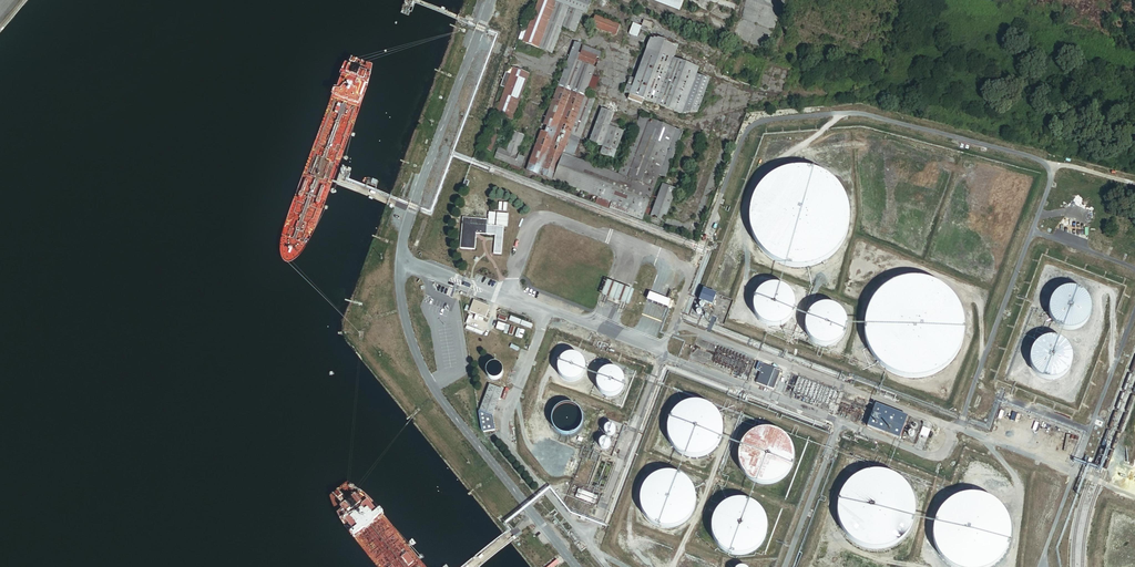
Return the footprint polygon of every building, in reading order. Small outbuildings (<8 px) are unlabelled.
[(523,43),(552,53),(562,28),(575,33),(583,13),(587,14),(591,2),(586,0),(539,0),(523,43)] [(679,9),(682,0),(654,0),(679,9)] [(595,18),(592,27),(616,36),(619,27),(595,18)] [(641,28),(641,30),(646,32),(647,29),(649,30),(651,25),(644,22),(641,28)] [(633,25),(629,35),(637,38),(641,30),(641,28),(633,25)] [(652,37),(647,50),(673,60),(678,47),(652,37)] [(574,44),(568,60),(578,63),(581,54),(579,53),(581,46),(574,44)] [(598,53),(581,46),(579,53),(581,54),(578,63),(595,70),(600,57),(597,56),(598,53)] [(673,60),(647,50),(644,57),(697,76),(699,69),(673,60)] [(697,76),(644,57),(635,81),(630,80),(625,94),(630,95),(628,100),(642,105),(643,101),(682,115),(697,113),(703,98),(710,81),(697,76)] [(578,63),(568,60),(559,85),(585,95),(587,89),(592,77),(595,70),(578,63)] [(508,75),(505,73),(500,87),(506,89),(496,115),(499,117),(497,122),(510,126),(511,121),(512,122),(520,100),(522,101),(523,98),(521,97),(529,76),(513,70),(513,71),(510,69),(508,75)] [(599,80),(592,77),(587,89),(595,92),(599,80)] [(585,97),(585,95),(559,85),(543,125),(547,127),(545,133),(541,132),(526,171),(585,194),(583,199),(591,202),(593,196),(598,198),(612,203),(618,206),(616,211),(624,214),(626,209),(644,215),(659,176),(665,178),(683,133),(641,117),(618,176),(615,174),(617,170),(611,167),(609,172),(573,159),(595,100),(585,97)] [(708,99),(703,98),(697,113),(702,115),(708,99)] [(602,111),(589,143),(602,148),(616,153),(623,133),(618,131),(619,126),(610,123),(613,115),(602,111)] [(494,122),(483,150),(491,153),(501,128),(499,127),(500,124),(494,122)] [(705,142),(707,142),(711,131),(705,129),(699,143),(704,145),(705,142)] [(514,133),(506,152),(517,156),(524,137),(514,133)] [(602,148),(600,155),(613,159),(616,153),(602,148)] [(517,156),(506,152),(498,149),(495,159),(510,165),(509,168),(520,172),(525,159),(517,156)] [(814,170),(808,169),(803,168),(797,168),(794,168),(788,169),(785,170),(782,171),(779,172),(775,174),(771,177),(768,179),(765,182),(762,184),(759,188),(756,192),(754,197),(752,201),(751,206),(750,212),(749,215),(749,219),(750,223),(750,227),(751,230),(752,234),(753,238),(755,241),(758,246),(761,250),(765,254),(770,258),(774,261),(778,263),(780,264),(786,266),(792,267),(797,267),(803,267),(809,266),(814,265),(819,263),(824,261),(826,260),(830,257),(834,254),(837,250),(839,248),(842,243),(845,238),(847,233),(847,231),(849,224),(849,220),(849,217),(849,213),(848,210),(848,206),(846,200),(844,196),(842,192),(839,188),(837,185),(834,182),(829,178),(826,176),(823,174),(818,171),(814,170)] [(662,186),(651,217),(664,222),(676,191),(662,186)] [(598,198),(595,205),(609,210),(612,203),(598,198)] [(644,215),(626,209),(624,214),(642,221),(644,215)] [(463,219),(460,249),(474,250),(476,234),(495,235),(493,254),(501,254),(503,227),(486,225),(487,221),(463,219)] [(864,324),(864,329),(864,330),(865,334),(865,339),(867,345),(870,351),(872,355),(874,358),(878,363),(881,366),(886,369),(890,372),(895,374),(900,376),(904,377),(909,378),(913,378),(919,378),(924,377),(929,376),(934,374),(939,372),(944,368),(948,366),(951,363),(954,359),(956,356),(958,352),(961,346),(963,341),(964,335),(964,331),(964,327),(964,322),(963,316),(962,312),(959,307),(958,303),(956,300),(953,296),(949,292),(945,289),(942,286),(938,284),(935,283),(930,281),(927,280),(922,279),(916,278),(910,278),(905,279),(900,280),(895,282),(891,284),(887,286),(882,290),(880,292),(876,296),(874,299),(872,302),(869,308),(867,312),(865,318),(865,322),(864,324)] [(633,289),(606,279),(601,293),(627,304),(633,289)] [(753,312),(755,315),(756,318),(757,319),(758,320),(760,322),(763,324),(765,325),(767,326),(770,327),(773,327),(777,327),(779,326),(783,325),(786,323),(788,322),(790,319),(792,316),(793,314),(794,311),(794,309),(795,307),(794,303),(794,302),(793,299),(792,296),(790,293),(789,292),(787,290),(783,287),(780,286),(778,286),(776,285),(771,285),(769,286),(767,286),(764,287),(762,288),(760,290),(758,292),(756,295),(755,296),(754,299),(753,302),(753,304),(753,307),(753,312)] [(1068,326),(1074,325),(1081,323),(1086,319),(1090,313),(1091,307),(1091,300),(1088,294),(1084,289),(1078,286),(1071,285),(1064,286),(1058,289),(1054,294),(1051,300),(1050,307),(1052,314),(1056,319),(1061,323),(1068,326)] [(716,293),(703,288),(699,298),(712,303),(716,293)] [(670,299),(649,291),(646,298),(667,306),(670,299)] [(473,301),(469,313),(486,319),(488,311),(485,310),(487,306),(473,301)] [(806,332),(807,335),(809,338),(812,341),(815,344),(817,345),(819,345),(822,346),(825,346),(827,346),(831,346),(834,345),(837,343),(838,342),(841,340),(844,336),(846,332),(846,329),(847,327),(847,324),(846,321),(845,317),(843,314),(841,311),(839,309),(837,308),(834,306),(832,305),(830,305),(828,305),(825,305),(821,305),(817,306),(814,308),(811,311),(809,313),(806,317),(806,318),(805,321),(805,324),(805,326),(805,330),(806,332)] [(1048,375),(1055,375),(1062,372),(1067,368),(1070,362),(1072,356),(1071,350),(1069,344),(1065,339),(1059,335),(1052,334),(1045,335),(1039,338),(1035,343),(1032,349),(1031,356),(1033,363),(1037,368),(1042,373),(1048,375)] [(580,358),(578,357),(575,355),(573,355),(570,355),(567,356),(564,357),(562,358),(560,359),(558,362),(557,364),(557,366),(556,368),(556,372),(558,375),(559,378),(560,380),(562,381),(564,383),(567,384),(569,384),(572,384),(574,384),(577,383),(579,382),(581,380),(583,378),(583,377),(584,376),(585,373),(585,371),(586,369),(585,366),(584,363),(583,361),(581,359),(580,358)] [(489,366),(488,367),(487,368),(486,370),(486,371),(486,372),(486,373),(486,376),(488,378),(489,379),(490,380),(492,381),(493,381),(495,381),(496,381),(498,380),(499,379),(500,378),(501,377),(502,375),(502,373),(502,372),(502,371),(502,369),(500,368),(500,367),(498,366),(496,365),(495,365),(493,365),(492,365),(490,365),(489,366)] [(763,365),(756,384),(774,390),(781,372),(763,365)] [(616,371),(616,370),(615,370),(613,370),(611,369),(609,369),(605,370),(603,371),(601,373),(598,375),(597,377),(596,379),(596,382),(595,384),(596,386),(596,389),(597,391),(599,393),(600,395),(601,396),(604,397),(606,398),(607,399),(610,399),(611,399),(614,398),(617,397),(619,396),(620,395),(622,393),(623,392),(624,389),(624,387),(625,385),(625,383),(624,380),(623,377),(622,375),(620,373),(618,371),(616,371)] [(502,391),(489,385),(479,412),(493,417),(502,391)] [(668,439),(670,442),(670,443),(672,445),(673,447),(674,449),(677,452),(679,453),(682,455),(684,456),(687,457),(692,458),(694,458),(697,458),(701,457),(703,457),(707,455),(710,454),(712,452),(714,450),(716,449),(718,445),(720,442),(722,437),(722,432),(722,427),(722,423),(720,419),(719,416),(717,414),(715,412),(713,409),(708,406),(705,405),(703,404),(701,403),(698,403),(693,403),(690,403),(688,403),(685,404),(683,405),(679,407),(676,410),(674,412),(672,414),(671,416),(669,419),(669,421),(668,422),(667,425),(667,428),(667,431),(668,436),(668,439)] [(567,405),(566,405),(564,405),(563,405),(561,406),(560,406),(558,407),(557,408),(556,409),(555,410),(554,411),(553,414),(552,415),(552,416),(552,418),(551,419),(551,420),(551,423),(552,425),(552,426),(553,427),(554,429),(555,431),(556,432),(558,433),(559,434),(560,434),(562,435),(564,435),(567,436),(573,434),(575,433),(576,432),(578,431),(579,430),(581,427),(581,426),(582,425),(582,424),(582,421),(582,419),(582,416),(581,415),(581,414),(580,412),(579,410),(577,409),(576,408),(575,407),(573,406),(571,405),(569,405),(567,405)] [(876,405),(868,427),(899,439),(907,417),(876,405)] [(604,433),(605,434),(606,435),(606,436),(607,437),(608,437),(611,437),(612,436),(613,436),(614,435),(615,434),(615,433),(615,432),(615,431),(615,430),(615,429),(614,428),(613,427),(611,426),(609,426),(607,427),(605,428),(604,430),(604,432),(604,433)] [(932,428),(924,447),(932,450),(940,431),(932,428)] [(740,467),(741,469),(741,470),(742,472),(744,474),(745,476),(748,478),(750,480),(752,481),(754,483),(757,484),(759,484),(763,485),(766,485),(769,485),(772,485),(774,484),(777,483),(779,482),(782,480),(784,479),(786,477),(788,475),(789,473),(791,471),(792,468),(793,465),(793,463),(794,460),(794,458),(794,455),(793,451),(793,449),(791,444),(789,442),(788,439),(786,437),(784,436),(782,434),(779,432),(777,431),(774,430),(772,430),(769,429),(767,429),(765,429),(762,429),(760,430),(757,431),(754,432),(752,433),(749,435),(745,438),(744,440),(742,442),(740,446),(739,448),(738,452),(738,454),(738,456),(738,460),(739,464),(740,467)] [(599,446),(600,448),(601,449),(602,450),(604,451),(605,451),(607,450),(608,449),(609,448),(610,447),(610,445),(610,443),(609,442),(608,441),(606,440),(605,440),(604,440),(603,440),(602,440),(601,441),(600,442),(599,444),(599,446)] [(902,482),(899,480),(899,479),(898,479),(896,477),(892,475),(889,474),(885,473),(881,472),(878,472),(875,472),(869,472),(867,473),(863,474),(860,475),(857,477),(854,479),(851,481),(847,485),(845,487),(844,489),(843,491),(841,495),(839,499),(838,503),(837,509),(838,514),(838,518),(839,522),(840,525),(841,527),(843,531),(845,534),(848,537),(850,540),(853,542),(856,544),(858,545),(861,546),(866,548),(870,549),(874,549),(880,549),(885,548),(889,547),(893,546),(896,544),(898,543),(902,540),(905,537),(907,534),(909,532),(911,528),(912,526),(913,522),(914,518),(915,512),(915,508),(914,504),(913,500),(913,497),(912,494),(910,491),(907,488),(905,485),(902,482)] [(669,529),(672,529),(676,528),(679,527),(681,526),(684,524),(686,523),(689,520),(692,517),(694,513),(695,510),(696,507),(696,503),(696,499),(695,494),(694,491),(692,487),(690,484),(689,482),(685,479),(680,476),(678,475),(676,475),(673,474),(670,474),(665,474),(661,475),(657,476),(653,478),(652,479),(649,482),(648,483),(646,486),(643,490),(642,493),(641,496),(641,499),(641,501),(641,505),(642,509),(643,513),(645,516),(646,518),(649,521),(651,523),(653,524),(657,527),(660,528),(664,529),(666,529),(669,529)] [(950,501),(948,503),(945,505),(942,509),(940,511),(938,514),(937,517),(936,521),(934,525),(934,528),(933,532),(933,535),(934,537),(934,541),(935,543),(937,549),(938,553),(940,555),(942,558),(945,561),(948,564),(952,566),(953,566),(991,566),(993,566),(995,565),(998,562),(1002,558),(1004,556),(1006,553),(1008,549),(1008,547),(1009,544),(1010,541),(1011,538),(1011,533),(1011,529),(1010,526),(1010,523),(1008,519),(1007,517),(1006,514),(1004,511),(1001,507),(997,504),(994,502),(989,499),(984,497),(979,495),(974,495),(970,495),(968,495),(963,496),(961,496),(957,498),(953,500),(950,501)] [(713,520),(713,522),(712,523),(712,528),(712,532),(713,534),(713,536),(714,540),(716,542),(717,544),(719,547),(722,550),(724,551),(727,553),(729,554),(733,555),(737,556),(739,556),(742,556),(744,556),(747,555),(750,554),(754,552),(757,550),(758,549),(761,547),(763,543),(765,540),(766,537),(767,534),(767,530),(767,526),(767,522),(765,518),(764,514),(761,511),(760,509),(757,506),(755,505),(752,503),(749,502),(747,501),(743,501),(741,501),(737,501),(735,501),(732,502),(730,502),(726,504),(723,506),(720,508),(719,510),(717,513),(716,514),(714,517),(713,520)]
